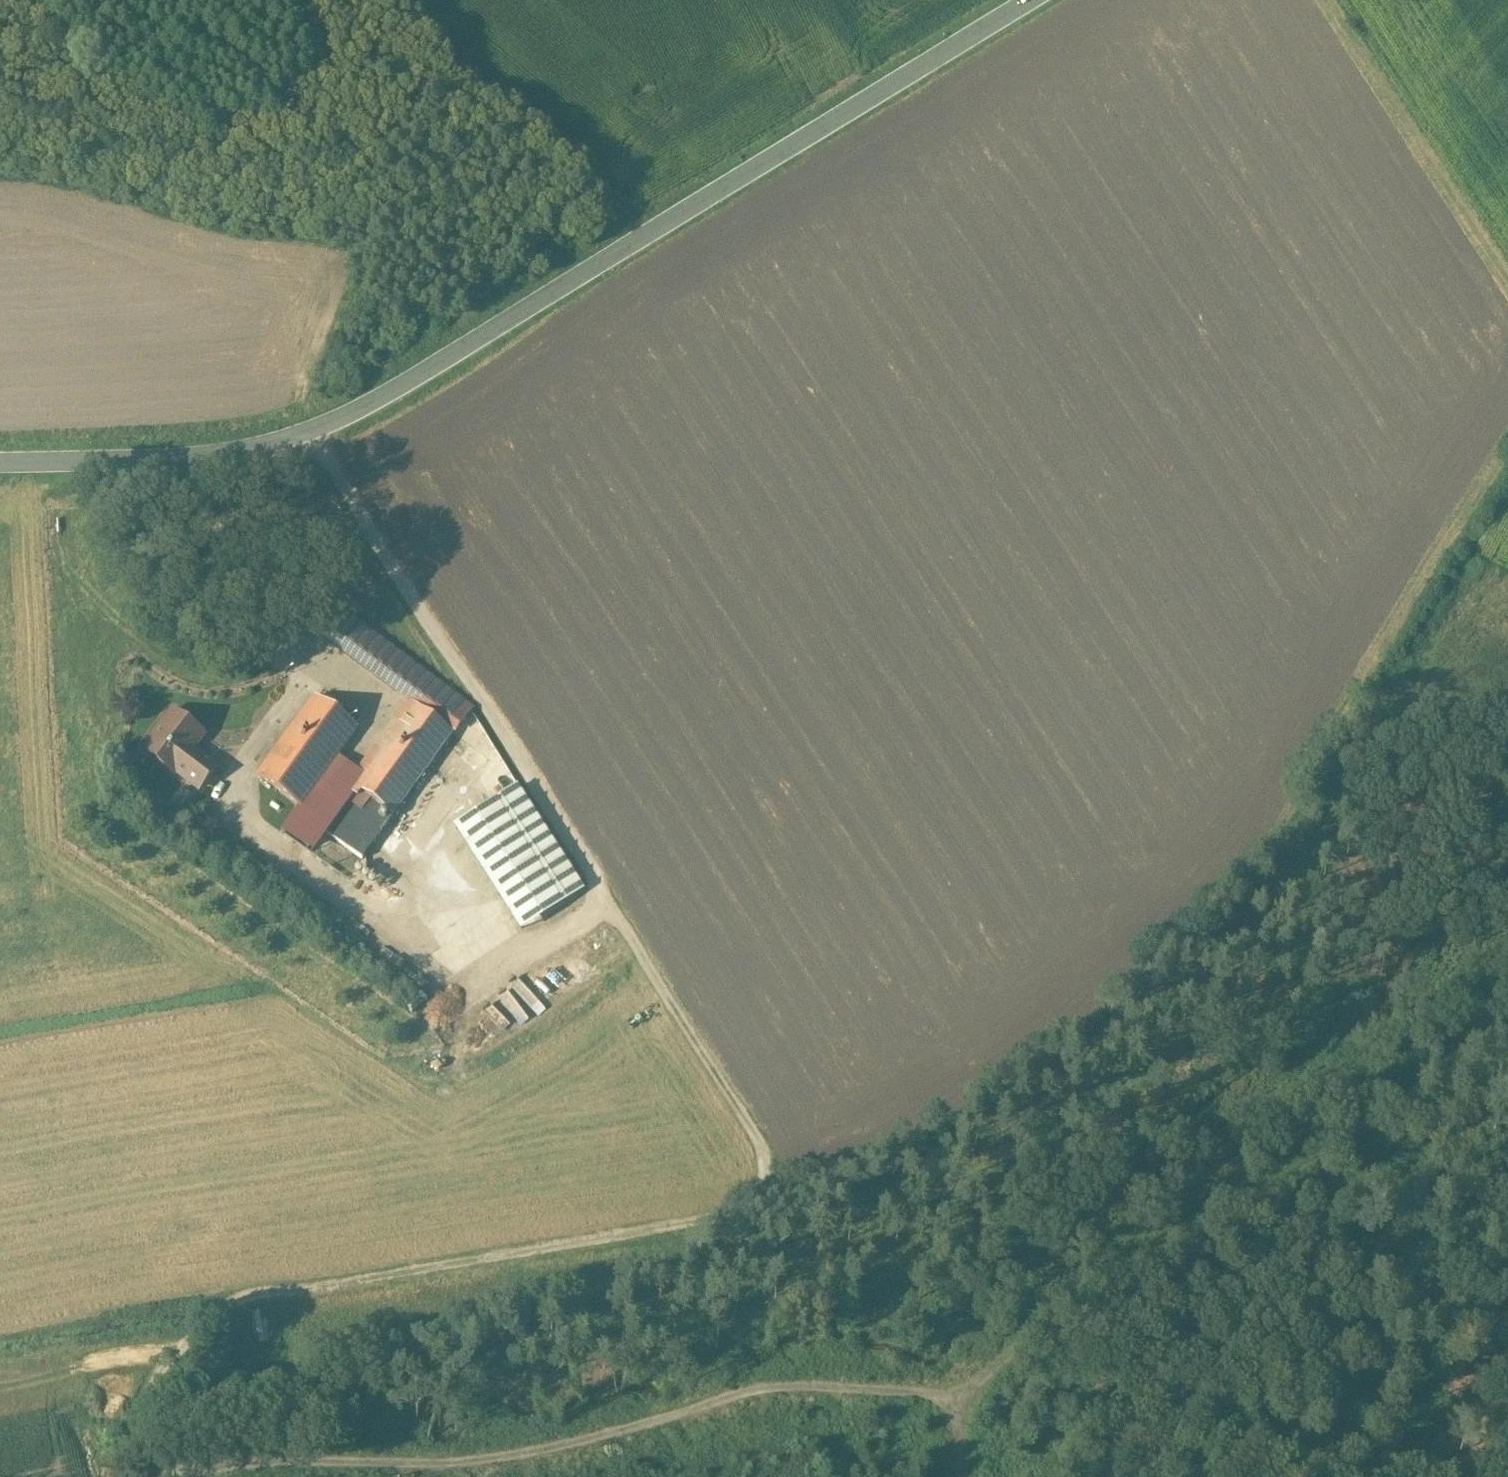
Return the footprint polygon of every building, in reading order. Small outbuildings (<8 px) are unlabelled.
[(434,681),(341,612),(323,636),(415,704),(416,705),(434,681)] [(268,635),(256,649),(263,655),(275,641),(268,635)] [(315,696),(258,776),(300,806),(357,726),(315,696)] [(415,704),(355,787),(369,798),(392,814),(452,732),(416,705),(415,704)] [(203,735),(173,712),(144,751),(174,773),(175,771),(199,789),(216,767),(192,749),(203,735)] [(517,786),(476,812),(542,915),(583,889),(517,786)] [(355,787),(324,830),(362,858),(376,838),(352,821),(369,798),(355,787)] [(499,1031),(508,1024),(490,1000),(480,1007),(499,1031)]
